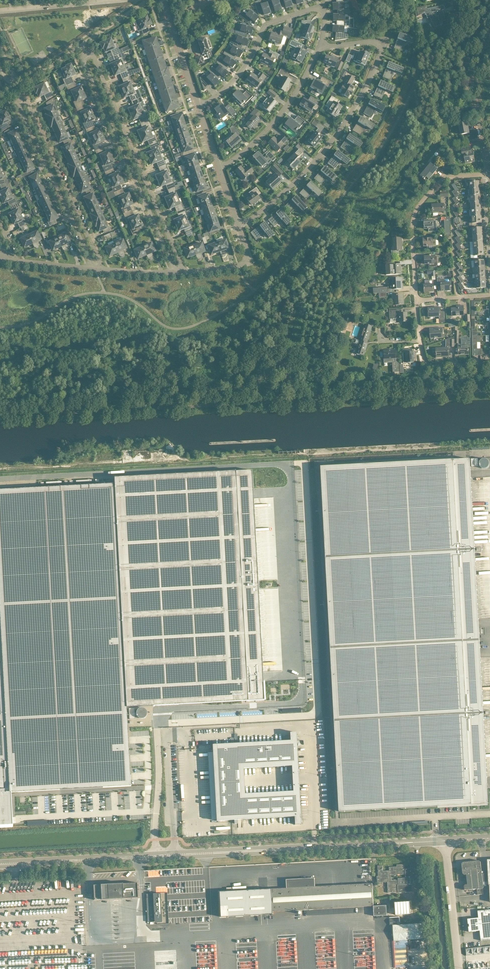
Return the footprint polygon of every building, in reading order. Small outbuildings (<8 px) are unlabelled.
[(260,0),(259,0),(254,2),(258,14),(258,13),(258,12),(263,11),(264,13),(265,15),(267,14),(270,13),(269,9),(267,3),(262,5),(260,0)] [(272,0),(266,0),(267,3),(269,9),(274,7),(275,10),(276,11),(278,10),(278,11),(281,10),(280,5),(278,0),(276,0),(272,1),(272,0)] [(359,10),(356,0),(350,0),(354,12),(359,10)] [(344,8),(344,3),(338,3),(333,3),(333,7),(333,10),(335,9),(335,10),(338,9),(338,14),(338,15),(344,15),(350,15),(349,8),(344,8)] [(435,27),(438,26),(442,24),(441,21),(444,20),(443,13),(442,13),(441,11),(444,9),(444,10),(443,6),(438,7),(430,9),(426,10),(425,6),(418,7),(416,7),(417,12),(415,12),(416,17),(425,13),(425,15),(426,15),(427,18),(430,18),(435,27)] [(259,17),(250,10),(247,15),(242,12),(239,17),(249,24),(248,23),(251,19),(253,21),(255,22),(257,20),(259,17)] [(338,15),(338,14),(333,14),(333,18),(334,18),(333,21),(335,21),(338,21),(338,26),(348,27),(349,28),(349,27),(351,27),(350,24),(349,24),(349,20),(344,20),(344,15),(338,15)] [(137,25),(136,26),(138,32),(142,30),(143,36),(149,32),(150,32),(149,32),(147,26),(151,24),(150,20),(148,20),(147,18),(148,18),(147,16),(142,18),(143,19),(139,20),(138,20),(135,21),(137,25)] [(310,26),(312,21),(305,21),(302,21),(302,27),(305,28),(301,37),(309,40),(309,39),(310,39),(310,38),(311,39),(313,35),(312,34),(312,33),(313,29),(314,28),(310,26)] [(231,29),(230,32),(234,34),(238,36),(245,39),(245,38),(247,33),(249,33),(251,34),(252,31),(253,28),(246,26),(246,23),(241,22),(241,24),(242,24),(241,24),(242,25),(241,30),(238,30),(236,29),(235,29),(235,31),(234,30),(231,29)] [(333,29),(333,32),(334,32),(336,32),(337,32),(336,40),(335,40),(335,41),(348,39),(349,33),(347,33),(348,27),(338,26),(337,26),(333,26),(333,29)] [(290,37),(292,30),(284,27),(283,30),(279,29),(277,35),(272,33),(269,40),(275,42),(275,44),(276,44),(277,45),(278,45),(279,45),(280,44),(281,44),(283,37),(281,36),(282,34),(290,37)] [(395,44),(394,48),(400,50),(402,51),(404,47),(402,47),(404,41),(406,42),(412,44),(412,42),(414,39),(414,38),(401,34),(399,33),(397,39),(399,39),(397,45),(395,44)] [(238,36),(236,41),(231,39),(229,44),(233,47),(233,46),(239,50),(240,50),(242,44),(244,45),(246,45),(247,43),(248,40),(245,38),(245,39),(238,36)] [(102,44),(101,45),(103,48),(104,48),(106,53),(108,52),(107,51),(110,50),(111,50),(111,52),(111,53),(113,57),(121,54),(119,50),(118,48),(116,43),(114,44),(111,38),(107,40),(107,41),(102,43),(102,44)] [(142,41),(142,42),(142,43),(144,42),(145,45),(143,46),(144,49),(145,52),(147,52),(148,55),(149,58),(148,59),(149,62),(150,66),(151,65),(152,68),(153,71),(152,72),(153,75),(154,75),(154,76),(154,77),(154,79),(156,83),(157,82),(158,85),(159,89),(158,89),(159,92),(160,96),(161,95),(162,98),(164,102),(162,102),(163,105),(164,109),(166,108),(167,111),(165,112),(166,113),(167,114),(168,114),(168,113),(169,113),(171,112),(171,110),(179,108),(178,103),(176,104),(175,101),(174,99),(176,98),(175,94),(174,90),(172,91),(171,88),(170,86),(172,85),(171,81),(169,78),(169,77),(167,78),(166,75),(167,75),(166,73),(166,71),(165,71),(164,68),(166,68),(166,67),(165,64),(163,60),(161,61),(161,58),(160,55),(162,55),(160,51),(159,47),(157,48),(156,45),(155,42),(157,42),(156,38),(151,39),(149,40),(147,40),(147,39),(144,40),(143,40),(142,40),(142,41)] [(202,56),(195,58),(198,65),(202,63),(204,62),(203,60),(209,59),(207,53),(209,52),(208,49),(212,48),(209,40),(206,41),(205,38),(203,39),(198,40),(203,54),(204,54),(205,56),(202,57),(202,56)] [(302,51),(300,51),(303,45),(291,40),(289,45),(297,48),(292,58),(296,60),(296,59),(298,60),(297,61),(301,62),(306,53),(302,51)] [(233,46),(233,47),(230,51),(226,49),(223,54),(227,56),(233,60),(236,55),(238,56),(240,57),(241,54),(243,51),(240,50),(239,50),(233,46)] [(279,55),(270,50),(270,51),(268,56),(265,55),(263,54),(260,61),(262,62),(261,63),(266,65),(266,64),(271,66),(275,57),(277,58),(279,55)] [(357,52),(354,61),(356,62),(357,60),(361,62),(361,64),(365,66),(370,54),(366,53),(365,54),(360,52),(360,53),(357,52)] [(111,65),(110,66),(112,70),(113,69),(113,70),(123,66),(125,65),(124,61),(122,58),(121,54),(113,57),(115,61),(116,61),(116,63),(115,63),(111,65)] [(325,57),(323,61),(324,61),(323,62),(327,64),(330,65),(330,66),(331,66),(334,68),(334,67),(336,68),(336,69),(339,71),(343,63),(339,62),(337,61),(338,58),(331,55),(330,57),(326,56),(326,57),(325,57)] [(227,56),(224,61),(220,58),(216,63),(220,66),(220,65),(225,70),(229,65),(231,66),(232,67),(234,65),(236,62),(233,60),(227,56)] [(384,73),(383,77),(388,79),(391,80),(392,77),(391,76),(393,71),(395,71),(400,73),(401,72),(403,69),(403,68),(389,62),(388,63),(386,68),(388,68),(386,74),(384,73)] [(64,75),(62,77),(64,81),(64,83),(65,84),(66,87),(67,87),(69,85),(74,83),(72,79),(71,78),(70,77),(71,76),(73,75),(74,76),(76,75),(75,75),(73,70),(74,69),(72,65),(71,65),(67,66),(67,68),(66,68),(62,70),(64,75)] [(123,66),(113,70),(115,76),(117,75),(117,74),(120,73),(121,74),(121,75),(122,79),(130,76),(141,71),(140,69),(140,68),(128,71),(127,69),(125,65),(123,66)] [(220,65),(220,66),(216,70),(212,66),(209,70),(212,74),(217,79),(221,74),(223,76),(224,77),(226,75),(228,72),(225,70),(220,65)] [(278,74),(277,76),(281,78),(282,76),(284,77),(283,79),(278,87),(280,89),(285,91),(287,87),(288,85),(290,81),(291,81),(287,78),(290,73),(285,71),(284,70),(281,68),(278,74)] [(262,81),(266,77),(259,72),(257,75),(258,76),(257,78),(256,77),(252,73),(247,80),(251,83),(251,84),(256,88),(257,86),(258,87),(260,84),(259,84),(261,81),(262,81)] [(208,77),(204,74),(200,78),(204,91),(205,90),(204,89),(212,83),(213,84),(215,86),(217,84),(219,82),(217,79),(212,74),(208,77)] [(343,90),(341,94),(341,95),(343,96),(344,95),(348,98),(350,94),(351,95),(353,92),(352,91),(354,88),(350,86),(354,79),(348,75),(344,83),(346,84),(344,87),(343,86),(341,89),(343,90)] [(132,88),(131,84),(133,84),(130,76),(122,79),(124,83),(125,83),(126,85),(125,85),(124,85),(120,87),(120,88),(121,92),(122,92),(132,88)] [(314,81),(311,88),(313,89),(317,91),(316,92),(318,92),(321,93),(325,87),(325,85),(327,87),(328,85),(329,83),(330,83),(330,82),(325,79),(322,77),(320,80),(320,82),(317,81),(317,82),(316,82),(314,81)] [(375,91),(374,95),(379,98),(382,99),(383,95),(382,95),(385,90),(386,90),(392,93),(392,91),(393,91),(394,88),(394,87),(380,81),(378,86),(379,87),(377,92),(375,91)] [(35,88),(34,88),(35,89),(36,93),(37,93),(39,97),(41,97),(41,96),(43,95),(44,94),(45,96),(44,96),(46,100),(46,101),(54,96),(53,95),(50,87),(47,89),(44,83),(40,85),(40,86),(35,88)] [(69,85),(67,87),(68,90),(69,92),(70,94),(73,93),(74,97),(83,92),(82,91),(83,91),(82,89),(81,87),(78,89),(77,89),(76,86),(74,83),(69,85)] [(132,88),(122,92),(125,98),(126,97),(129,96),(129,95),(130,95),(130,96),(130,98),(131,101),(139,98),(141,98),(140,97),(139,93),(138,90),(136,91),(133,92),(132,88)] [(242,95),(239,91),(238,90),(233,95),(237,100),(236,101),(241,105),(243,103),(244,103),(245,104),(253,96),(246,91),(242,95)] [(76,108),(84,105),(81,99),(86,98),(83,92),(74,97),(76,100),(73,101),(76,108)] [(277,103),(273,99),(274,97),(271,95),(270,97),(270,98),(269,100),(267,98),(263,104),(265,106),(264,108),(269,112),(277,103)] [(332,96),(326,105),(330,108),(328,111),(332,113),(331,114),(334,116),(336,118),(341,110),(340,109),(341,107),(337,104),(339,101),(339,100),(332,96)] [(304,99),(300,105),(303,107),(303,108),(304,108),(310,111),(312,108),(316,110),(318,107),(316,105),(319,101),(311,97),(309,101),(307,100),(306,101),(304,99)] [(129,110),(130,114),(131,114),(141,110),(143,109),(142,106),(144,105),(141,98),(139,98),(131,101),(133,105),(134,106),(135,107),(134,107),(129,109),(129,110)] [(48,108),(45,109),(46,111),(47,115),(56,111),(59,110),(55,101),(54,102),(53,99),(47,102),(49,107),(48,108)] [(366,109),(364,113),(369,116),(371,117),(373,114),(372,113),(375,108),(376,109),(376,108),(382,111),(383,110),(384,107),(385,106),(371,99),(371,100),(368,104),(370,105),(367,110),(366,109)] [(224,109),(221,104),(221,105),(220,106),(219,105),(219,106),(215,109),(219,115),(218,115),(219,115),(222,119),(230,113),(233,116),(236,113),(228,105),(225,108),(224,109)] [(86,110),(84,105),(76,108),(80,115),(82,114),(84,118),(93,114),(92,112),(92,110),(91,110),(91,109),(86,110)] [(141,110),(131,114),(134,120),(135,120),(135,119),(138,118),(138,117),(139,117),(139,119),(139,120),(140,124),(148,121),(145,113),(143,109),(141,110)] [(0,113),(0,115),(1,117),(2,119),(0,120),(2,125),(0,126),(0,127),(2,131),(10,126),(9,127),(7,122),(8,122),(11,120),(6,110),(0,113)] [(254,129),(257,125),(258,123),(259,123),(261,121),(257,118),(260,114),(255,110),(246,120),(249,123),(247,125),(247,126),(247,127),(248,127),(248,128),(249,128),(250,128),(251,128),(252,127),(254,129)] [(58,117),(56,111),(47,115),(46,115),(49,121),(58,117)] [(170,117),(169,118),(171,125),(184,121),(182,115),(180,116),(178,116),(177,113),(170,116),(170,117)] [(86,129),(93,126),(91,121),(95,119),(93,114),(84,118),(85,121),(83,122),(86,129)] [(58,117),(49,121),(50,124),(51,126),(52,126),(61,122),(63,121),(61,115),(58,117)] [(290,119),(285,124),(289,127),(295,132),(297,131),(298,129),(300,127),(300,128),(301,126),(302,127),(303,127),(306,123),(306,122),(305,122),(298,116),(294,120),(293,119),(292,120),(291,119),(290,119)] [(355,127),(352,130),(358,134),(360,135),(362,132),(361,131),(364,126),(365,127),(365,126),(371,130),(372,128),(374,125),(361,117),(358,122),(359,123),(356,128),(355,127)] [(464,123),(460,123),(460,124),(461,129),(462,134),(463,134),(467,133),(469,133),(467,125),(467,122),(468,122),(467,119),(463,120),(464,123)] [(140,136),(140,137),(150,133),(149,129),(151,128),(152,127),(149,120),(148,121),(140,124),(142,127),(143,128),(144,129),(143,130),(143,129),(138,131),(138,132),(139,136),(140,136)] [(308,142),(308,143),(310,145),(311,144),(314,147),(322,137),(318,134),(321,130),(322,130),(324,128),(318,123),(314,120),(312,123),(316,126),(316,127),(318,128),(319,128),(315,132),(308,141),(308,142)] [(184,121),(171,125),(173,131),(176,130),(185,127),(184,125),(185,125),(184,121)] [(55,131),(63,128),(61,122),(52,126),(54,129),(55,131)] [(241,133),(233,124),(232,124),(233,125),(230,128),(231,132),(231,133),(232,137),(226,142),(225,142),(228,146),(229,145),(232,148),(241,140),(237,136),(240,133),(241,133)] [(96,132),(93,126),(86,129),(89,137),(92,135),(93,139),(102,135),(100,130),(96,132)] [(185,127),(176,130),(176,131),(178,136),(187,132),(186,129),(185,128),(185,127)] [(13,132),(12,128),(7,131),(4,132),(8,141),(11,140),(19,136),(16,131),(13,132)] [(57,137),(66,133),(63,128),(55,131),(56,135),(57,134),(58,136),(57,136),(57,137)] [(187,132),(178,136),(178,137),(180,141),(189,138),(188,136),(189,136),(188,134),(187,132)] [(68,139),(66,133),(57,137),(59,140),(60,142),(64,140),(65,143),(71,141),(70,138),(68,139)] [(151,136),(150,133),(140,137),(143,142),(145,142),(144,141),(147,140),(148,139),(148,141),(148,142),(149,146),(157,143),(154,135),(151,136)] [(343,144),(341,147),(346,151),(348,152),(350,149),(349,148),(352,143),(353,144),(354,144),(359,147),(360,146),(362,143),(350,134),(349,134),(346,139),(347,140),(344,145),(343,144)] [(95,151),(103,148),(100,142),(105,140),(102,135),(93,139),(95,143),(92,144),(95,151)] [(274,137),(269,142),(277,151),(282,146),(282,145),(287,140),(282,135),(277,140),(274,137)] [(11,140),(9,141),(11,146),(14,145),(21,142),(19,136),(11,140)] [(190,140),(189,140),(189,138),(180,141),(182,147),(191,143),(190,140)] [(66,147),(63,148),(64,150),(63,150),(65,154),(73,150),(71,145),(76,143),(74,139),(71,141),(65,143),(67,146),(66,147)] [(14,145),(12,146),(15,151),(24,147),(21,142),(14,145)] [(148,154),(147,154),(149,158),(149,159),(160,154),(162,154),(159,147),(161,146),(160,142),(157,143),(149,146),(151,150),(152,150),(153,152),(152,152),(147,153),(148,154)] [(192,146),(191,143),(182,147),(179,147),(181,153),(180,154),(181,156),(191,153),(190,150),(193,149),(192,146)] [(298,150),(284,165),(288,168),(290,166),(293,169),(293,170),(300,162),(297,159),(305,150),(301,147),(298,144),(295,147),(298,150)] [(17,157),(19,156),(26,152),(24,147),(15,151),(17,157)] [(105,153),(103,148),(95,151),(99,158),(101,157),(103,160),(112,156),(110,151),(105,153)] [(466,148),(462,149),(463,155),(463,154),(464,154),(464,155),(464,156),(465,160),(466,162),(474,161),(474,159),(474,158),(473,151),(472,151),(472,152),(471,152),(471,151),(470,148),(466,148)] [(76,155),(73,150),(65,154),(66,156),(67,159),(76,155)] [(258,152),(253,157),(256,161),(257,161),(258,162),(258,163),(261,166),(262,167),(267,162),(268,164),(271,161),(272,162),(276,158),(269,151),(268,152),(266,155),(266,156),(263,158),(262,156),(261,156),(258,152)] [(330,160),(328,163),(333,167),(335,169),(337,165),(336,165),(340,160),(341,161),(346,164),(347,163),(349,160),(350,160),(337,151),(334,155),(335,156),(331,161),(330,160)] [(22,161),(29,158),(26,152),(19,156),(22,161)] [(191,153),(181,156),(183,160),(186,159),(186,161),(187,164),(197,160),(196,158),(195,155),(191,156),(191,153)] [(161,158),(160,154),(149,159),(152,165),(154,164),(153,163),(156,162),(157,161),(158,163),(157,164),(159,168),(167,165),(164,157),(161,158)] [(76,155),(67,159),(68,159),(69,161),(68,161),(70,165),(78,161),(76,155)] [(105,172),(112,169),(110,163),(114,161),(112,156),(103,160),(104,164),(102,165),(105,172)] [(22,161),(19,163),(22,168),(24,167),(32,163),(29,158),(22,161)] [(197,160),(187,164),(189,169),(198,166),(197,164),(198,164),(197,160)] [(70,165),(68,165),(69,167),(71,171),(80,166),(78,161),(70,165)] [(27,172),(22,174),(23,175),(24,177),(31,174),(30,171),(34,169),(32,163),(24,167),(26,170),(27,172)] [(428,168),(420,176),(424,179),(426,177),(429,179),(438,169),(440,166),(436,163),(434,165),(431,163),(428,168)] [(267,183),(266,184),(268,187),(269,186),(272,189),(276,186),(278,184),(281,181),(277,177),(278,176),(279,175),(280,176),(283,173),(280,169),(275,164),(271,168),(277,174),(276,175),(273,177),(270,179),(269,180),(266,183),(267,183)] [(169,177),(167,173),(170,172),(167,165),(159,168),(160,172),(161,172),(162,174),(161,174),(156,176),(157,176),(156,177),(158,181),(158,180),(159,181),(169,177)] [(80,166),(71,171),(72,174),(73,176),(74,176),(83,172),(80,166)] [(198,166),(189,169),(191,175),(201,172),(199,168),(198,166)] [(241,166),(235,171),(240,177),(239,178),(242,181),(243,180),(248,176),(253,171),(249,166),(246,169),(247,169),(244,171),(244,170),(241,166)] [(317,175),(314,178),(319,183),(321,184),(323,181),(327,176),(327,177),(328,177),(333,181),(334,180),(336,177),(324,166),(324,167),(321,171),(322,172),(318,176),(317,175)] [(115,174),(112,169),(105,172),(108,179),(111,178),(112,182),(121,178),(119,172),(115,174)] [(83,172),(74,176),(75,176),(76,179),(77,181),(85,177),(83,172)] [(201,172),(191,175),(193,181),(202,178),(201,175),(202,175),(201,172)] [(1,173),(0,173),(0,184),(1,185),(8,182),(5,175),(2,176),(1,173)] [(31,174),(24,177),(25,180),(26,180),(28,185),(29,185),(39,180),(37,174),(32,176),(31,174)] [(85,177),(77,181),(78,184),(79,186),(79,187),(88,183),(90,182),(88,176),(85,177)] [(170,180),(169,177),(159,181),(161,187),(163,186),(163,185),(165,184),(166,184),(167,185),(166,186),(168,190),(176,187),(173,179),(170,180)] [(114,193),(122,190),(119,185),(124,183),(121,178),(112,182),(114,185),(111,186),(114,193)] [(202,178),(193,181),(195,186),(204,183),(203,179),(203,180),(202,178)] [(475,182),(474,179),(465,180),(465,182),(465,183),(468,183),(468,186),(467,186),(467,189),(470,189),(479,188),(479,182),(475,182)] [(35,189),(42,185),(39,180),(29,185),(32,190),(35,189)] [(11,194),(9,190),(11,189),(8,182),(1,185),(3,191),(0,193),(0,195),(0,196),(1,196),(2,198),(11,194)] [(302,190),(300,193),(304,197),(306,199),(309,196),(308,195),(312,191),(313,192),(317,196),(319,195),(321,193),(322,192),(311,182),(310,182),(306,186),(307,187),(304,191),(302,190)] [(88,183),(79,187),(81,190),(82,192),(86,190),(88,193),(94,190),(97,189),(96,185),(91,186),(89,187),(88,183)] [(204,183),(195,186),(197,192),(202,190),(206,189),(204,183)] [(35,189),(31,190),(34,196),(34,195),(37,194),(45,191),(42,185),(35,189)] [(178,199),(176,195),(179,194),(176,187),(168,190),(169,194),(171,194),(171,196),(170,196),(166,198),(166,199),(165,199),(167,203),(167,202),(168,203),(178,199)] [(251,195),(247,199),(249,201),(247,202),(250,206),(251,205),(252,205),(254,203),(255,204),(258,202),(257,201),(260,199),(257,195),(260,193),(256,188),(253,190),(249,193),(251,195)] [(88,196),(85,198),(86,200),(85,200),(87,204),(88,203),(95,200),(93,194),(95,193),(94,190),(88,193),(89,196),(88,196)] [(124,196),(122,190),(114,193),(118,200),(120,199),(122,203),(131,199),(129,194),(124,196)] [(40,200),(47,196),(45,191),(37,194),(40,200)] [(199,195),(197,195),(198,198),(199,198),(201,204),(210,200),(210,199),(208,195),(207,195),(205,196),(204,193),(199,195)] [(12,197),(11,194),(2,198),(4,203),(8,201),(11,206),(18,203),(15,196),(12,197)] [(42,205),(50,202),(47,196),(40,200),(42,205)] [(287,204),(284,207),(289,211),(290,213),(293,211),(292,210),(297,206),(298,207),(298,206),(302,211),(303,210),(304,210),(306,208),(306,207),(296,196),(292,200),(293,201),(288,205),(287,204)] [(132,201),(131,199),(122,203),(123,206),(121,207),(124,215),(131,211),(129,206),(133,204),(132,202),(133,202),(132,200),(132,201)] [(179,203),(178,199),(168,203),(170,209),(172,208),(174,206),(175,206),(176,207),(175,209),(177,212),(185,209),(182,202),(179,203)] [(88,203),(87,204),(89,209),(90,209),(98,205),(95,200),(88,203)] [(210,200),(201,204),(203,209),(211,206),(211,204),(210,200)] [(45,210),(52,207),(50,202),(42,205),(40,206),(42,212),(45,210)] [(12,219),(21,215),(19,211),(21,210),(18,203),(11,206),(13,212),(9,214),(10,216),(10,217),(11,217),(12,219)] [(445,204),(432,205),(433,212),(433,216),(438,215),(438,212),(444,211),(446,211),(446,209),(445,204)] [(90,209),(89,209),(92,214),(100,211),(98,205),(90,209)] [(211,206),(203,209),(204,215),(214,212),(213,208),(212,208),(211,206)] [(48,216),(55,212),(52,207),(45,210),(48,216)] [(187,221),(185,218),(188,217),(185,209),(177,212),(178,216),(180,217),(180,218),(179,218),(175,220),(175,221),(174,221),(176,225),(177,225),(187,221)] [(272,217),(268,220),(272,224),(274,227),(277,224),(276,223),(281,219),(282,220),(286,225),(287,224),(290,222),(290,221),(281,210),(280,210),(276,213),(276,214),(277,215),(273,218),(272,217)] [(103,216),(100,211),(92,214),(91,215),(93,220),(103,216)] [(134,217),(131,211),(124,215),(127,222),(130,221),(131,224),(140,220),(138,215),(134,217)] [(48,216),(45,217),(48,223),(50,227),(57,223),(55,219),(58,218),(55,212),(48,216)] [(214,212),(204,215),(206,220),(215,217),(215,215),(214,212)] [(18,222),(21,228),(27,225),(28,225),(25,217),(22,218),(21,215),(12,219),(14,224),(18,222)] [(96,226),(97,225),(105,222),(103,216),(93,220),(96,226)] [(215,217),(206,220),(208,226),(218,223),(217,219),(216,220),(215,217)] [(133,228),(130,229),(134,236),(136,235),(141,233),(138,227),(139,227),(143,225),(142,223),(141,222),(140,220),(131,224),(133,228)] [(187,221),(177,225),(179,231),(181,230),(184,229),(183,228),(184,228),(185,230),(184,231),(186,235),(192,232),(194,232),(191,224),(188,225),(187,221)] [(429,229),(429,228),(434,228),(433,224),(436,224),(436,221),(424,221),(425,229),(428,229),(429,229)] [(108,227),(105,222),(97,225),(98,229),(99,229),(100,231),(104,229),(105,233),(111,230),(109,226),(108,227)] [(255,229),(251,233),(254,237),(255,239),(256,240),(260,236),(259,235),(260,235),(264,232),(265,233),(269,238),(270,237),(271,237),(273,235),(274,235),(264,222),(264,223),(260,226),(261,227),(256,230),(255,229)] [(210,232),(203,234),(204,237),(205,237),(217,233),(216,230),(218,229),(220,229),(218,223),(208,226),(210,232)] [(29,235),(33,243),(34,247),(35,247),(35,248),(36,248),(37,248),(38,248),(39,247),(39,246),(39,245),(37,241),(38,241),(41,239),(37,231),(29,235)] [(394,251),(391,251),(391,255),(394,254),(394,255),(399,254),(399,251),(402,250),(402,246),(401,246),(401,243),(402,243),(401,241),(401,238),(399,238),(399,232),(392,233),(392,238),(393,238),(393,239),(394,247),(394,250),(394,251)] [(58,238),(61,246),(63,250),(64,250),(65,251),(66,251),(67,250),(68,249),(67,248),(66,244),(67,243),(70,242),(67,236),(66,234),(58,238)] [(25,247),(33,243),(29,235),(21,239),(22,241),(21,242),(23,245),(24,245),(25,247)] [(58,238),(50,242),(51,244),(50,244),(52,248),(53,247),(54,250),(61,246),(58,238)] [(433,250),(433,246),(436,245),(436,238),(424,239),(424,246),(427,246),(428,246),(428,250),(433,250)] [(123,240),(115,244),(118,252),(120,256),(121,256),(121,257),(122,257),(123,257),(124,256),(124,255),(124,254),(122,250),(124,250),(127,248),(123,240)] [(226,240),(217,243),(220,251),(221,256),(222,255),(222,256),(223,256),(223,257),(224,257),(225,256),(226,255),(226,254),(224,250),(226,249),(229,248),(226,240)] [(151,243),(143,246),(147,255),(146,255),(148,259),(149,259),(150,259),(150,260),(151,260),(152,259),(153,258),(152,257),(151,253),(152,252),(155,251),(151,243)] [(202,243),(193,246),(196,254),(196,255),(197,259),(198,259),(199,260),(200,260),(201,259),(202,259),(202,258),(202,257),(200,253),(202,253),(205,252),(202,243)] [(210,248),(209,248),(210,252),(211,252),(212,254),(220,251),(217,243),(209,246),(210,248)] [(108,249),(107,250),(108,254),(109,253),(110,255),(118,252),(115,244),(114,244),(109,246),(107,247),(108,249)] [(143,246),(135,250),(136,252),(135,253),(137,256),(138,256),(139,258),(146,255),(147,255),(143,246)] [(186,251),(185,251),(186,255),(187,255),(188,257),(196,255),(196,254),(193,246),(185,249),(186,251)] [(430,256),(425,257),(425,264),(428,264),(429,264),(429,267),(434,267),(436,267),(438,265),(437,261),(437,257),(436,256),(434,256),(430,256)] [(392,261),(393,261),(393,260),(383,261),(384,261),(384,262),(384,265),(385,265),(385,266),(386,266),(386,271),(387,271),(387,274),(386,274),(386,275),(389,275),(401,274),(401,270),(400,270),(400,265),(395,265),(393,265),(392,261)] [(379,289),(373,290),(373,293),(377,293),(378,293),(386,293),(386,289),(388,289),(388,290),(393,289),(394,289),(397,289),(402,289),(402,285),(401,278),(396,278),(392,278),(390,279),(390,283),(389,283),(387,284),(388,287),(379,288),(379,289)] [(441,283),(441,286),(442,291),(448,290),(448,291),(451,290),(451,287),(452,287),(451,286),(451,283),(450,283),(450,279),(449,279),(445,279),(445,280),(444,280),(444,279),(441,280),(441,278),(437,278),(437,284),(441,283)] [(429,284),(424,285),(425,292),(434,291),(433,280),(432,280),(429,280),(429,284)] [(403,304),(402,294),(392,295),(392,299),(395,298),(395,305),(403,304)] [(464,315),(464,310),(463,305),(457,306),(457,308),(452,308),(452,312),(452,313),(452,316),(464,315)] [(433,308),(428,308),(429,317),(439,316),(439,319),(440,323),(445,322),(445,318),(444,312),(440,312),(440,311),(440,308),(439,308),(439,307),(439,308),(433,308)] [(399,313),(399,310),(389,310),(389,319),(390,319),(390,320),(390,323),(396,322),(396,323),(396,322),(407,322),(407,313),(399,313)] [(345,330),(348,322),(342,319),(339,328),(345,330)] [(372,326),(364,324),(359,340),(360,340),(356,353),(363,355),(367,343),(366,342),(371,326),(372,326)] [(431,338),(436,338),(443,337),(443,328),(430,329),(431,338)] [(437,354),(436,354),(436,355),(437,355),(437,357),(441,357),(441,355),(449,355),(448,350),(448,349),(451,348),(451,347),(450,347),(450,338),(446,339),(446,348),(441,348),(436,348),(437,354)] [(462,344),(458,344),(458,346),(458,349),(459,354),(469,354),(469,347),(470,347),(470,338),(467,338),(467,340),(461,340),(462,344)] [(412,349),(402,349),(403,354),(403,355),(403,363),(406,363),(414,362),(413,358),(413,355),(415,355),(414,352),(412,352),(412,349)] [(395,350),(383,351),(384,356),(384,359),(384,362),(392,362),(395,362),(395,358),(395,357),(395,355),(395,350)] [(475,545),(470,459),(321,467),(326,553),(475,545)] [(482,460),(481,461),(480,462),(480,464),(480,466),(481,467),(482,468),(483,469),(485,469),(487,469),(488,468),(489,467),(489,465),(489,463),(489,462),(489,461),(487,460),(486,459),(484,459),(482,460)] [(7,796),(8,796),(8,795),(8,794),(7,794),(7,793),(131,786),(127,707),(154,706),(155,706),(242,701),(264,700),(253,484),(253,483),(252,470),(246,471),(241,471),(240,471),(114,478),(114,484),(57,487),(7,489),(0,490),(0,816),(11,816),(10,798),(10,797),(8,797),(7,797),(7,796)] [(331,639),(479,631),(475,545),(326,553),(331,639)] [(335,725),(484,717),(479,631),(331,639),(335,725)] [(148,712),(146,711),(144,711),(142,711),(141,712),(139,714),(139,716),(139,718),(140,719),(141,720),(142,721),(143,721),(144,721),(147,721),(148,720),(149,719),(149,717),(149,715),(148,712)] [(484,717),(335,725),(340,811),(488,804),(484,717)] [(299,783),(298,774),(296,732),(290,732),(290,740),(212,745),(213,746),(213,752),(216,820),(217,821),(234,820),(234,823),(238,823),(238,820),(294,816),(295,824),(301,824),(299,783)] [(463,862),(462,864),(462,866),(463,874),(464,875),(467,875),(482,873),(481,867),(481,862),(479,860),(465,862),(463,862)] [(397,864),(397,867),(398,874),(400,874),(401,875),(405,874),(405,877),(406,877),(407,877),(412,877),(417,876),(417,872),(416,872),(415,864),(410,864),(410,868),(404,868),(404,864),(397,864)] [(378,876),(377,876),(377,883),(388,882),(388,893),(398,892),(398,884),(397,880),(392,880),(391,876),(396,875),(396,874),(398,874),(397,867),(389,867),(389,870),(383,871),(383,865),(378,866),(378,867),(378,870),(378,871),(378,876)] [(465,884),(464,886),(465,890),(468,890),(473,889),(477,889),(477,895),(484,894),(483,888),(484,888),(483,885),(482,874),(482,873),(467,875),(468,884),(465,884)] [(273,912),(289,911),(289,912),(293,912),(293,911),(374,906),(372,883),(315,886),(315,878),(286,879),(287,888),(219,892),(221,917),(273,914),(273,912)] [(94,900),(138,897),(137,883),(114,884),(93,885),(94,900)] [(398,884),(398,892),(402,892),(405,892),(412,892),(412,886),(412,884),(411,884),(408,884),(398,884)] [(153,897),(146,898),(147,907),(153,907),(153,915),(151,915),(151,916),(147,916),(148,922),(154,921),(162,921),(161,896),(160,896),(153,897)] [(410,901),(395,903),(396,915),(411,914),(410,901)] [(374,916),(387,915),(387,905),(374,906),(374,916)] [(468,919),(468,924),(469,924),(469,927),(469,932),(480,931),(481,941),(489,940),(489,909),(478,911),(479,918),(468,919)] [(394,941),(422,939),(421,923),(393,925),(394,941)] [(374,945),(373,931),(361,932),(361,943),(368,942),(369,945),(374,945)]
